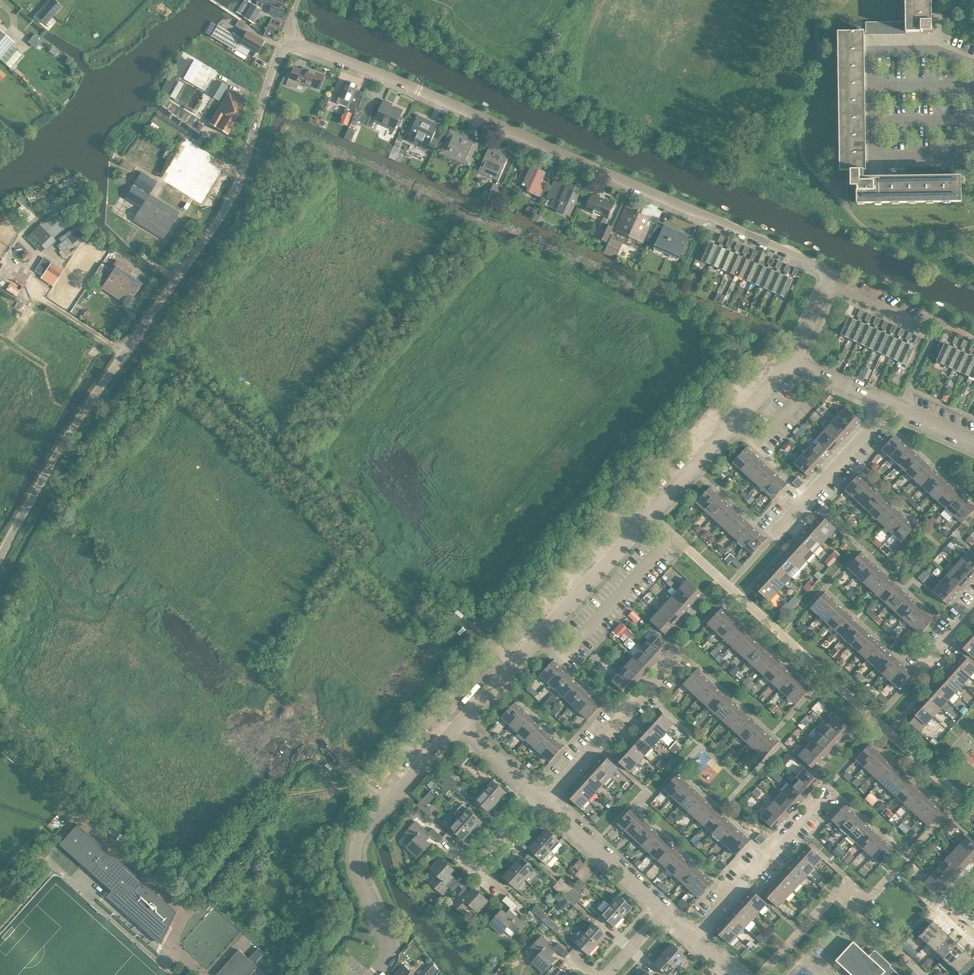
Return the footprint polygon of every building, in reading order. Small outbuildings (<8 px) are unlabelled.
[(36,16),(45,24),(61,6),(54,0),(51,0),(36,16)] [(245,14),(244,17),(252,22),(261,9),(263,3),(270,6),(268,12),(280,17),(283,9),(279,7),(282,0),(257,0),(255,5),(250,2),(247,0),(241,11),(243,13),(245,14)] [(905,21),(905,32),(906,32),(932,31),(931,13),(928,13),(928,0),(905,0),(905,21)] [(263,35),(270,38),(275,27),(268,24),(263,35)] [(235,50),(236,50),(240,43),(256,52),(259,46),(260,47),(263,42),(262,41),(263,40),(246,31),(242,38),(231,32),(230,33),(217,25),(211,36),(228,46),(235,50)] [(10,67),(21,54),(10,45),(13,42),(0,30),(0,58),(10,67)] [(863,179),(861,31),(838,31),(840,170),(851,169),(851,186),(857,185),(857,203),(961,202),(961,178),(863,179)] [(35,32),(28,41),(37,48),(44,38),(35,32)] [(48,51),(53,55),(54,54),(58,50),(53,46),(48,51)] [(10,67),(0,58),(0,59),(10,67)] [(193,64),(184,83),(188,84),(185,91),(180,89),(175,100),(194,109),(208,78),(199,74),(202,68),(193,64)] [(166,100),(179,72),(172,68),(158,96),(166,100)] [(286,84),(296,88),(298,81),(318,89),(323,75),(306,68),(306,71),(301,69),(300,71),(292,68),(291,72),(286,84)] [(286,70),(282,82),(286,84),(291,72),(286,70)] [(208,94),(218,100),(227,85),(216,79),(208,94)] [(363,92),(356,89),(358,85),(346,80),(337,102),(348,107),(346,111),(352,113),(352,114),(354,115),(363,92)] [(174,88),(170,96),(175,99),(179,91),(174,88)] [(211,120),(209,123),(227,134),(247,103),(228,92),(222,102),(211,120)] [(366,125),(372,127),(375,120),(394,129),(402,111),(391,106),(392,104),(384,100),(382,104),(377,102),(366,125)] [(352,113),(346,111),(345,111),(340,123),(348,126),(352,114),(352,113)] [(407,138),(414,141),(415,138),(429,144),(427,147),(434,150),(438,140),(432,137),(437,128),(427,124),(429,120),(417,115),(407,138)] [(445,147),(450,149),(449,152),(471,162),(479,143),(452,131),(445,147)] [(185,139),(169,164),(180,171),(189,156),(204,165),(210,155),(185,139)] [(478,171),(485,174),(497,180),(496,182),(497,182),(507,158),(501,155),(502,153),(489,147),(478,171)] [(389,156),(389,157),(396,160),(398,155),(391,151),(389,156)] [(517,181),(522,184),(524,185),(525,185),(529,187),(527,190),(539,195),(546,182),(540,180),(544,172),(543,172),(544,172),(526,163),(526,164),(525,164),(517,181)] [(124,198),(140,207),(132,220),(133,220),(162,238),(162,239),(163,239),(179,212),(178,212),(154,197),(153,196),(153,197),(147,193),(148,190),(150,191),(156,181),(141,171),(124,198)] [(548,198),(560,203),(559,204),(561,204),(558,211),(569,216),(577,199),(575,198),(579,187),(569,182),(567,185),(555,180),(548,198)] [(487,198),(494,201),(501,186),(493,183),(487,198)] [(599,238),(606,241),(613,227),(605,223),(607,219),(614,203),(592,193),(589,200),(588,200),(586,203),(587,204),(585,208),(593,211),(592,213),(594,213),(595,211),(600,214),(600,215),(604,216),(599,227),(602,229),(599,238)] [(525,215),(530,217),(534,208),(529,206),(525,215)] [(625,208),(623,211),(615,230),(644,242),(645,242),(643,241),(647,233),(643,231),(649,218),(625,208)] [(30,232),(38,241),(36,243),(40,246),(41,245),(46,249),(55,240),(53,238),(65,225),(59,219),(56,212),(48,215),(39,224),(39,223),(30,232)] [(57,245),(61,250),(71,242),(72,244),(84,234),(83,233),(84,232),(77,224),(57,240),(60,243),(57,245)] [(657,225),(649,242),(656,245),(655,248),(661,251),(663,248),(672,252),(670,255),(678,259),(688,236),(679,232),(678,234),(673,231),(674,230),(665,225),(664,228),(657,225)] [(610,237),(604,252),(613,256),(620,242),(610,237)] [(718,246),(709,242),(702,260),(710,264),(718,246)] [(726,250),(718,246),(710,264),(718,267),(726,250)] [(734,253),(726,250),(718,267),(727,271),(734,253)] [(743,257),(734,253),(727,271),(735,275),(743,257)] [(36,270),(55,282),(63,270),(44,257),(36,270)] [(751,260),(743,257),(735,275),(743,278),(751,260)] [(114,293),(123,300),(123,301),(123,302),(123,303),(123,304),(125,306),(127,307),(130,307),(133,306),(134,304),(134,302),(134,299),(132,297),(142,283),(134,278),(134,276),(137,273),(116,259),(107,273),(109,275),(101,287),(113,295),(114,293)] [(759,264),(751,260),(743,278),(751,282),(759,264)] [(767,268),(759,264),(751,282),(759,285),(767,268)] [(90,280),(96,284),(104,271),(98,268),(90,280)] [(776,271),(767,268),(759,285),(768,289),(776,271)] [(784,275),(776,271),(768,289),(776,293),(784,275)] [(792,279),(784,275),(776,293),(785,297),(792,279)] [(17,295),(22,284),(12,279),(6,289),(17,295)] [(23,312),(29,302),(18,296),(12,305),(23,312)] [(857,320),(848,316),(840,334),(849,338),(857,320)] [(865,324),(857,320),(849,338),(857,342),(865,324)] [(873,328),(865,324),(857,342),(865,345),(873,328)] [(881,332),(873,328),(865,345),(873,349),(881,332)] [(890,335),(881,332),(873,349),(881,353),(890,335)] [(898,339),(890,335),(881,353),(890,357),(898,339)] [(906,343),(898,339),(890,357),(898,361),(906,343)] [(914,347),(906,343),(898,361),(906,365),(914,347)] [(953,347),(944,343),(936,361),(944,365),(953,347)] [(961,351),(953,347),(944,365),(953,368),(961,351)] [(969,354),(961,351),(953,368),(961,372),(969,354)] [(969,354),(961,372),(969,376),(973,365),(973,357),(969,354)] [(861,377),(867,380),(871,370),(865,367),(861,377)] [(846,407),(838,415),(853,428),(860,420),(846,407)] [(838,415),(831,423),(845,436),(853,428),(838,415)] [(831,423),(823,431),(838,444),(845,436),(831,423)] [(795,428),(792,432),(793,432),(794,433),(799,437),(806,430),(801,426),(799,428),(797,427),(795,428)] [(823,431),(816,439),(831,452),(838,444),(823,431)] [(881,449),(890,456),(903,442),(895,434),(881,449)] [(816,439),(809,447),(823,460),(831,452),(816,439)] [(890,456),(898,464),(911,449),(903,442),(890,456)] [(733,461),(741,469),(755,455),(746,447),(733,461)] [(809,447),(802,455),(816,468),(823,460),(809,447)] [(898,464),(906,471),(919,456),(911,449),(898,464)] [(741,469),(749,476),(763,462),(755,455),(741,469)] [(816,468),(802,455),(794,463),(808,477),(816,468)] [(906,471),(914,478),(927,464),(919,456),(906,471)] [(749,476),(757,484),(771,469),(763,462),(749,476)] [(874,462),(870,466),(875,470),(878,466),(874,462)] [(914,478),(922,486),(935,471),(927,464),(914,478)] [(757,484),(765,491),(778,476),(771,469),(757,484)] [(922,486),(930,493),(943,478),(935,471),(922,486)] [(845,489),(853,497),(866,482),(858,474),(845,489)] [(778,476),(765,491),(774,499),(787,484),(778,476)] [(792,482),(798,488),(804,482),(797,476),(792,482)] [(930,493),(938,500),(951,486),(943,478),(930,493)] [(853,497),(861,504),(874,489),(866,482),(853,497)] [(938,500),(946,508),(959,493),(951,486),(938,500)] [(696,502),(704,509),(718,495),(709,487),(696,502)] [(861,504),(869,511),(882,497),(874,489),(861,504)] [(946,508),(954,515),(967,500),(959,493),(946,508)] [(748,494),(743,498),(749,504),(753,499),(748,494)] [(704,509),(712,517),(726,502),(718,495),(704,509)] [(869,511),(877,519),(890,504),(882,497),(869,511)] [(954,515),(962,523),(973,510),(973,507),(967,500),(954,515)] [(712,517),(720,524),(734,509),(726,502),(712,517)] [(877,519),(885,526),(898,511),(890,504),(877,519)] [(720,524),(728,531),(742,517),(734,509),(720,524)] [(885,526),(893,533),(906,519),(898,511),(885,526)] [(821,515),(813,523),(828,536),(836,528),(821,515)] [(728,531),(736,539),(750,524),(742,517),(728,531)] [(906,519),(893,533),(901,541),(915,526),(906,519)] [(813,523),(806,531),(821,544),(828,536),(813,523)] [(736,539),(744,546),(758,531),(750,524),(736,539)] [(758,531),(744,546),(753,554),(766,539),(758,531)] [(806,531),(799,539),(813,552),(821,544),(806,531)] [(799,539),(791,547),(806,560),(813,552),(799,539)] [(843,542),(839,546),(843,550),(847,545),(843,542)] [(880,548),(879,548),(888,556),(888,555),(893,550),(884,543),(880,548)] [(791,547),(784,555),(799,569),(806,560),(791,547)] [(962,558),(973,569),(973,554),(969,550),(962,558)] [(847,567),(856,575),(869,560),(861,552),(847,567)] [(726,558),(725,559),(729,563),(734,558),(730,553),(727,556),(726,558)] [(784,555),(777,563),(791,576),(799,569),(784,555)] [(955,566),(969,580),(973,574),(973,569),(962,558),(955,566)] [(856,575),(864,582),(877,567),(869,560),(856,575)] [(777,563),(770,571),(784,585),(791,576),(777,563)] [(955,566),(947,574),(962,588),(969,580),(955,566)] [(864,582),(872,589),(885,575),(877,567),(864,582)] [(770,571),(762,579),(777,592),(784,585),(770,571)] [(947,574),(940,582),(955,596),(962,588),(947,574)] [(872,589),(880,596),(893,582),(885,575),(872,589)] [(702,593),(687,579),(680,588),(694,601),(702,593)] [(777,592),(762,579),(755,587),(769,601),(777,592)] [(880,596),(888,604),(901,589),(893,582),(880,596)] [(955,596),(940,582),(932,591),(947,604),(955,596)] [(694,601),(680,588),(672,596),(687,609),(694,601)] [(888,604),(896,611),(909,596),(901,589),(888,604)] [(810,607),(819,615),(832,600),(824,593),(810,607)] [(672,596),(665,604),(680,617),(687,609),(672,596)] [(794,596),(788,602),(792,607),(798,600),(794,596)] [(896,611),(904,618),(917,604),(909,596),(896,611)] [(819,615),(827,622),(840,608),(832,600),(819,615)] [(779,610),(784,615),(790,609),(792,607),(788,602),(787,602),(779,610)] [(665,604),(658,612),(672,625),(680,617),(665,604)] [(904,618),(912,626),(925,611),(917,604),(904,618)] [(721,608),(707,623),(716,631),(729,616),(721,608)] [(827,622),(835,629),(848,615),(840,608),(827,622)] [(632,610),(628,614),(634,620),(638,616),(632,610)] [(925,611),(912,626),(920,633),(933,619),(925,611)] [(658,612),(650,620),(665,633),(672,625),(658,612)] [(835,629),(843,637),(856,622),(848,615),(835,629)] [(878,615),(875,619),(879,623),(883,619),(878,615)] [(729,616),(716,631),(724,638),(737,623),(729,616)] [(627,642),(635,634),(621,621),(614,629),(627,642)] [(843,637),(851,644),(864,629),(856,622),(843,637)] [(737,623),(724,638),(732,645),(745,631),(737,623)] [(851,644),(859,651),(872,637),(864,629),(851,644)] [(745,631),(732,645),(740,653),(753,638),(745,631)] [(671,645),(656,632),(648,640),(663,654),(671,645)] [(966,636),(958,644),(973,658),(973,657),(973,643),(966,636)] [(859,651),(867,659),(880,644),(872,637),(859,651)] [(753,638),(740,653),(748,660),(761,645),(753,638)] [(656,662),(663,654),(648,640),(643,646),(641,648),(656,662)] [(648,670),(656,662),(641,648),(640,649),(635,644),(629,651),(634,656),(648,670)] [(867,659),(875,666),(888,651),(880,644),(867,659)] [(761,645),(748,660),(756,667),(769,653),(761,645)] [(834,646),(828,652),(833,656),(838,650),(834,646)] [(875,666),(883,673),(896,659),(888,651),(875,666)] [(769,653),(756,667),(764,674),(777,660),(769,653)] [(955,663),(970,676),(973,672),(973,665),(963,655),(955,663)] [(648,670),(634,656),(626,664),(641,678),(648,670)] [(883,673),(891,681),(904,666),(896,659),(883,673)] [(553,660),(539,675),(548,682),(561,668),(553,660)] [(777,660),(764,674),(772,682),(785,667),(777,660)] [(600,662),(596,666),(597,667),(602,671),(606,667),(601,662),(600,662)] [(955,663),(948,671),(962,684),(970,676),(955,663)] [(634,686),(641,678),(626,664),(619,672),(634,686)] [(904,666),(891,681),(899,688),(912,674),(904,666)] [(785,667),(772,682),(780,689),(793,674),(785,667)] [(561,668),(548,682),(556,690),(569,675),(561,668)] [(696,669),(683,683),(691,691),(705,677),(696,669)] [(948,671),(940,679),(955,692),(962,684),(948,671)] [(626,694),(634,686),(619,672),(611,681),(626,694)] [(793,674),(780,689),(788,696),(801,682),(793,674)] [(569,675),(556,690),(564,697),(577,682),(569,675)] [(705,677),(691,691),(699,698),(713,684),(705,677)] [(940,679),(933,687),(948,700),(955,692),(940,679)] [(577,682),(564,697),(572,704),(585,690),(577,682)] [(801,682),(788,696),(796,704),(809,689),(801,682)] [(713,684),(699,698),(707,706),(721,691),(713,684)] [(879,693),(872,686),(868,689),(876,696),(879,693)] [(933,687),(926,695),(940,708),(948,700),(933,687)] [(585,690),(572,704),(580,712),(593,697),(585,690)] [(721,691),(707,706),(715,713),(729,698),(721,691)] [(926,695),(919,703),(933,716),(940,708),(926,695)] [(549,697),(542,704),(548,709),(554,702),(549,697)] [(593,697),(580,712),(588,719),(601,705),(593,697)] [(729,698),(715,713),(723,720),(737,706),(729,698)] [(514,702),(501,717),(509,724),(523,710),(514,702)] [(933,716),(919,703),(911,711),(913,714),(907,721),(919,732),(933,716)] [(737,706),(723,720),(731,728),(745,713),(737,706)] [(659,709),(652,718),(666,731),(674,723),(659,709)] [(531,717),(523,710),(509,724),(517,732),(531,717)] [(745,713),(731,728),(739,735),(753,720),(745,713)] [(836,715),(828,723),(843,736),(850,728),(836,715)] [(531,717),(517,732),(525,739),(539,724),(531,717)] [(805,717),(801,722),(802,722),(805,726),(810,721),(806,718),(805,717)] [(566,718),(562,722),(566,726),(570,722),(566,718)] [(652,718),(644,726),(659,739),(666,731),(652,718)] [(753,720),(739,735),(747,742),(761,728),(753,720)] [(835,745),(843,736),(828,723),(821,731),(835,745)] [(539,724),(525,739),(533,746),(547,732),(539,724)] [(644,726),(637,734),(652,747),(659,739),(644,726)] [(761,728),(747,742),(755,750),(769,735),(761,728)] [(813,739),(828,752),(835,745),(821,731),(813,739)] [(547,732),(533,746),(541,754),(555,739),(547,732)] [(637,734),(630,742),(644,755),(652,747),(637,734)] [(769,735),(755,750),(764,757),(777,743),(769,735)] [(555,739),(541,754),(550,761),(563,747),(555,739)] [(721,739),(718,742),(726,749),(729,746),(721,739)] [(813,739),(806,747),(821,760),(828,752),(813,739)] [(630,742),(623,750),(637,763),(644,755),(630,742)] [(674,742),(669,748),(674,753),(679,747),(674,742)] [(856,759),(864,766),(877,752),(869,744),(856,759)] [(806,747),(798,756),(813,769),(821,760),(806,747)] [(623,750),(615,758),(629,771),(637,763),(623,750)] [(864,766),(872,774),(885,759),(877,752),(864,766)] [(464,753),(454,764),(459,768),(468,757),(464,753)] [(604,754),(596,763),(610,776),(618,767),(604,754)] [(661,759),(656,764),(660,768),(661,769),(666,763),(665,762),(661,759)] [(872,774),(880,781),(893,766),(885,759),(872,774)] [(596,763),(589,771),(603,784),(610,776),(596,763)] [(880,781),(888,788),(901,774),(893,766),(880,781)] [(804,767),(797,776),(811,789),(819,781),(804,767)] [(773,769),(769,773),(773,777),(777,773),(773,769)] [(589,771),(581,778),(596,792),(603,784),(589,771)] [(446,772),(442,777),(453,786),(457,782),(446,772)] [(677,774),(664,788),(672,796),(685,781),(677,774)] [(888,788),(896,795),(909,781),(901,774),(888,788)] [(797,776),(789,784),(804,797),(811,789),(797,776)] [(453,786),(442,777),(438,781),(448,791),(453,786)] [(581,778),(574,787),(589,800),(596,792),(581,778)] [(493,780),(484,789),(498,802),(506,792),(493,780)] [(685,781),(672,796),(680,803),(693,789),(685,781)] [(896,795),(904,803),(917,788),(909,781),(896,795)] [(789,784),(782,792),(797,805),(804,797),(789,784)] [(574,787),(566,795),(581,808),(589,800),(574,787)] [(752,793),(751,793),(755,797),(756,796),(757,794),(759,792),(755,788),(753,791),(752,793)] [(904,803),(912,810),(925,795),(917,788),(904,803)] [(484,789),(475,799),(489,811),(498,802),(484,789)] [(693,789),(680,803),(688,811),(701,796),(693,789)] [(782,792),(775,800),(789,813),(797,805),(782,792)] [(912,810),(920,817),(933,803),(925,795),(912,810)] [(653,802),(658,809),(666,804),(660,796),(653,802)] [(701,796),(688,811),(696,818),(709,803),(701,796)] [(431,810),(421,800),(416,805),(427,814),(431,810)] [(775,800),(767,808),(782,821),(789,813),(775,800)] [(880,801),(876,805),(882,810),(886,806),(880,801)] [(454,813),(458,817),(472,830),(473,829),(474,831),(480,824),(479,823),(481,820),(463,803),(454,813)] [(709,803),(696,818),(704,825),(717,811),(709,803)] [(933,803),(920,817),(928,825),(942,810),(933,803)] [(831,819),(840,827),(853,812),(845,804),(831,819)] [(415,806),(410,812),(414,816),(420,809),(416,805),(415,806)] [(631,808),(617,823),(626,830),(639,816),(631,808)] [(767,808),(760,816),(774,830),(782,821),(767,808)] [(885,808),(881,813),(887,818),(892,814),(885,808)] [(717,811),(704,825),(712,833),(725,818),(717,811)] [(840,827),(848,834),(861,819),(853,812),(840,827)] [(590,817),(593,821),(594,820),(598,816),(595,813),(590,817)] [(639,816),(626,830),(634,838),(647,823),(639,816)] [(458,817),(450,827),(463,839),(472,830),(458,817)] [(725,818),(712,833),(720,840),(733,825),(725,818)] [(848,834),(856,841),(869,827),(861,819),(848,834)] [(428,832),(416,821),(405,832),(413,839),(406,847),(418,857),(430,844),(426,840),(431,835),(439,843),(444,838),(433,828),(428,832)] [(900,828),(899,828),(905,833),(906,833),(910,828),(904,822),(900,828)] [(647,823),(634,838),(642,845),(655,830),(647,823)] [(111,891),(132,909),(128,914),(160,943),(167,930),(168,929),(167,928),(176,912),(141,881),(141,880),(134,875),(135,874),(134,874),(77,824),(69,833),(67,835),(59,844),(111,890),(110,891),(111,891)] [(733,825),(720,840),(728,847),(741,833),(733,825)] [(856,841),(864,849),(877,834),(869,827),(856,841)] [(546,829),(537,838),(551,851),(560,841),(546,829)] [(911,829),(907,833),(913,839),(917,834),(911,829)] [(655,830),(642,845),(650,852),(663,838),(655,830)] [(741,833),(728,847),(736,855),(750,840),(741,833)] [(760,833),(755,838),(761,844),(766,838),(760,833)] [(825,833),(821,837),(826,841),(830,837),(825,833)] [(864,849),(872,856),(885,841),(877,834),(864,849)] [(960,844),(973,857),(973,841),(967,835),(960,844)] [(551,851),(537,838),(537,839),(535,837),(529,844),(531,845),(529,848),(547,864),(556,855),(551,851)] [(663,838),(650,852),(658,860),(671,845),(663,838)] [(830,841),(826,845),(832,850),(832,851),(836,847),(830,841)] [(885,841),(872,856),(880,864),(893,849),(885,841)] [(952,852),(967,865),(973,857),(960,844),(952,852)] [(671,845),(658,860),(666,867),(679,852),(671,845)] [(808,845),(800,853),(815,867),(823,858),(808,845)] [(849,850),(842,857),(847,863),(855,855),(849,850)] [(679,852),(666,867),(674,874),(687,860),(679,852)] [(952,852),(945,860),(960,873),(967,865),(952,852)] [(800,853),(793,861),(808,875),(815,867),(800,853)] [(440,857),(430,868),(438,875),(431,883),(442,893),(453,881),(458,885),(468,874),(463,870),(455,878),(450,874),(454,869),(440,857)] [(512,866),(526,879),(530,883),(539,874),(534,869),(521,857),(512,866)] [(719,858),(714,862),(722,870),(727,865),(719,858)] [(687,860),(674,874),(682,882),(695,867),(687,860)] [(945,860),(938,868),(952,881),(960,873),(945,860)] [(793,861),(786,869),(800,883),(808,875),(793,861)] [(589,868),(584,863),(575,874),(579,878),(589,868)] [(526,879),(512,866),(503,876),(517,888),(526,879)] [(695,867),(682,882),(690,889),(703,874),(695,867)] [(589,868),(579,878),(584,882),(594,872),(589,868)] [(930,876),(945,889),(952,881),(938,868),(930,876)] [(786,869),(778,877),(793,891),(800,883),(786,869)] [(468,874),(458,885),(463,889),(451,902),(462,912),(469,905),(477,912),(488,900),(474,888),(470,892),(465,887),(473,878),(468,874)] [(703,874),(690,889),(698,897),(712,882),(703,874)] [(930,876),(923,884),(937,897),(945,889),(930,876)] [(572,887),(561,877),(557,882),(568,891),(572,887)] [(778,877),(771,885),(786,899),(793,891),(778,877)] [(568,891),(557,882),(553,886),(563,896),(568,891)] [(786,899),(771,885),(763,894),(778,907),(786,899)] [(572,887),(568,891),(578,901),(582,896),(572,887)] [(752,890),(744,898),(759,911),(767,903),(752,890)] [(578,901),(568,891),(563,896),(574,905),(578,901)] [(618,894),(609,904),(623,916),(632,907),(618,894)] [(513,910),(517,905),(506,895),(502,900),(511,908),(506,913),(502,909),(489,923),(501,933),(508,926),(515,933),(526,921),(513,910)] [(563,897),(555,905),(560,910),(568,901),(563,897)] [(744,898),(737,906),(752,919),(759,911),(744,898)] [(609,904),(601,914),(614,926),(623,916),(609,904)] [(542,919),(546,915),(536,905),(531,910),(542,919)] [(737,906),(730,914),(744,927),(752,919),(737,906)] [(730,914),(722,922),(737,935),(744,927),(730,914)] [(546,915),(542,919),(556,932),(560,928),(546,915)] [(918,936),(927,943),(941,927),(933,920),(930,923),(925,919),(912,934),(916,938),(918,936)] [(746,926),(749,929),(756,924),(753,920),(746,926)] [(593,922),(584,932),(597,945),(606,935),(593,922)] [(737,935),(722,922),(715,930),(729,944),(737,935)] [(542,923),(538,927),(544,932),(548,928),(542,923)] [(927,943),(935,951),(949,935),(941,927),(927,943)] [(584,932),(575,942),(589,954),(597,945),(584,932)] [(761,932),(756,938),(759,941),(760,942),(766,936),(765,935),(761,932)] [(935,951),(942,958),(957,942),(949,935),(935,951)] [(554,947),(541,936),(531,947),(539,954),(532,962),(543,972),(556,959),(551,955),(556,949),(565,957),(569,953),(558,943),(554,947)] [(750,940),(746,944),(752,949),(752,948),(755,945),(750,940)] [(895,971),(890,966),(891,964),(875,950),(869,956),(853,941),(836,960),(852,974),(900,974),(895,971)] [(942,958),(950,965),(965,949),(957,942),(942,958)] [(672,943),(663,953),(677,965),(685,956),(672,943)] [(250,954),(257,961),(265,952),(258,946),(250,954)] [(747,948),(741,954),(742,955),(744,957),(748,953),(750,951),(747,948)] [(257,966),(238,949),(238,950),(216,974),(215,974),(216,974),(249,974),(257,967),(257,966)] [(950,965),(958,973),(973,956),(965,949),(950,965)] [(663,953),(654,963),(668,974),(677,965),(663,953)] [(961,974),(971,974),(973,971),(973,957),(973,956),(958,973),(961,974)] [(404,965),(395,974),(414,974),(404,965)] [(562,971),(557,967),(550,974),(558,974),(562,971)]
